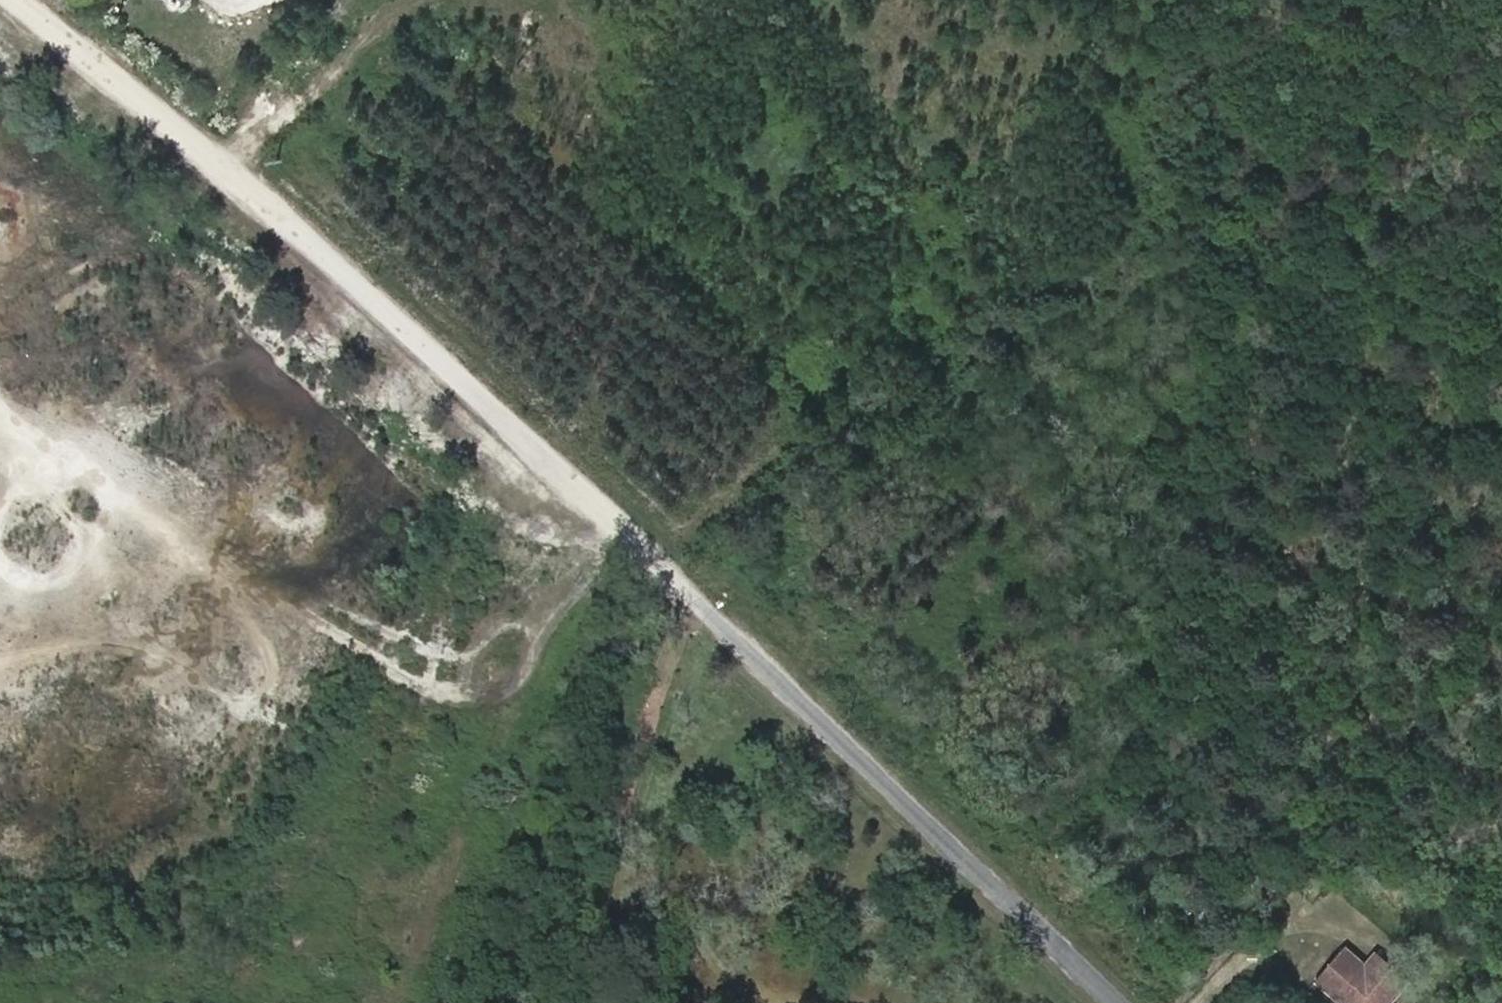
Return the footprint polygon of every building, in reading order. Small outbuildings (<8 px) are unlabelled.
[(1342,943),(1314,976),(1346,1002),(1383,1002),(1407,974),(1374,947),(1363,961),(1342,943)]
